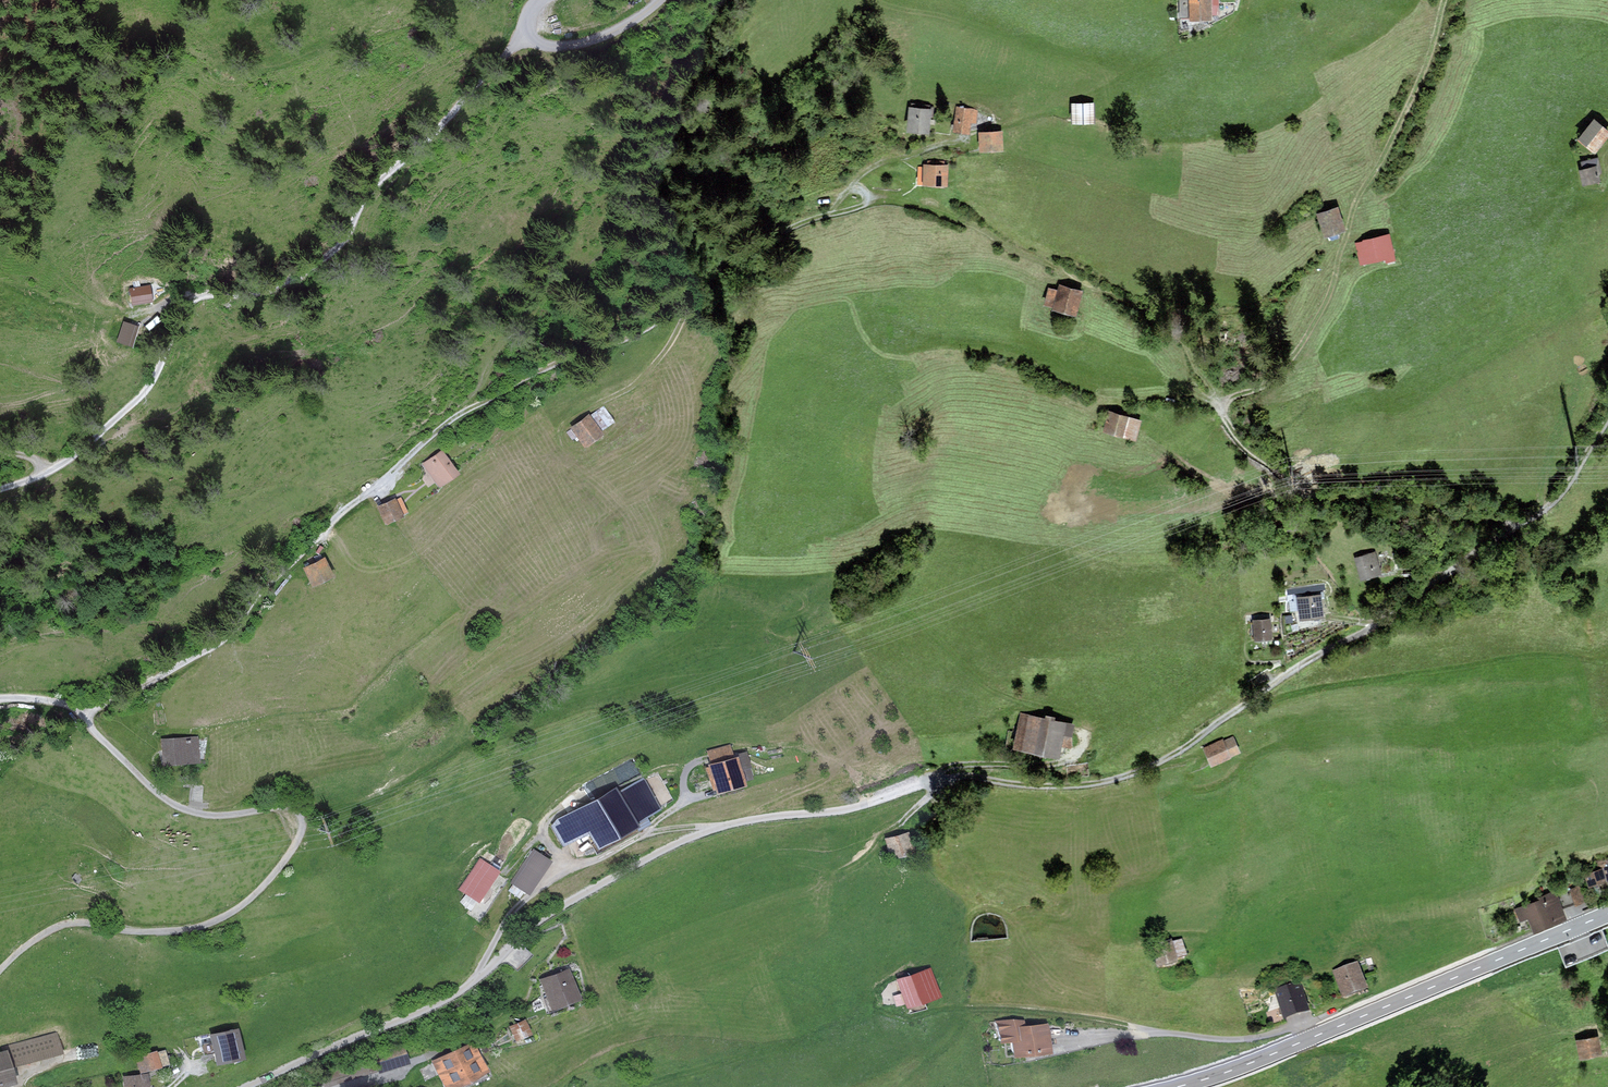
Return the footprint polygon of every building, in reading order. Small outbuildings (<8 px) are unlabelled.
[(1192,21),(1213,20),(1212,0),(1190,0),(1192,21)] [(1096,103),(1073,104),(1074,125),(1097,123),(1096,103)] [(933,109),(910,107),(908,132),(931,134),(933,109)] [(979,109),(956,107),(953,133),(971,135),(973,123),(977,124),(979,109)] [(1581,141),(1598,154),(1607,141),(1607,129),(1596,120),(1581,141)] [(1004,131),(980,132),(982,152),(1005,150),(1004,131)] [(1599,158),(1580,162),(1586,185),(1603,181),(1601,174),(1603,173),(1599,158)] [(949,164),(925,165),(926,186),(950,185),(949,164)] [(1340,207),(1318,215),(1326,239),(1349,231),(1340,207)] [(1391,234),(1355,244),(1362,267),(1388,259),(1389,264),(1398,261),(1391,234)] [(153,302),(150,285),(129,288),(132,305),(153,302)] [(1059,290),(1049,288),(1045,305),(1055,307),(1055,310),(1079,316),(1085,291),(1060,285),(1059,290)] [(138,326),(123,322),(117,344),(131,348),(138,326)] [(570,429),(566,432),(572,441),(576,437),(584,448),(604,434),(602,431),(615,422),(603,406),(590,415),(589,414),(569,427),(570,429)] [(1144,420),(1111,411),(1105,432),(1137,441),(1144,420)] [(34,420),(21,415),(17,426),(30,431),(34,420)] [(442,449),(422,464),(440,488),(459,474),(442,449)] [(395,498),(377,506),(385,525),(404,517),(403,515),(408,513),(401,497),(396,500),(395,498)] [(1376,551),(1356,558),(1364,582),(1384,575),(1376,551)] [(325,557),(302,568),(311,587),(334,577),(325,557)] [(1323,594),(1298,598),(1302,621),(1327,617),(1323,594)] [(1273,619),(1254,621),(1256,642),(1275,640),(1273,619)] [(1076,723),(1021,713),(1015,748),(1062,757),(1066,736),(1073,737),(1076,723)] [(198,736),(161,739),(163,766),(200,763),(198,736)] [(1224,739),(1205,748),(1214,767),(1234,758),(1233,757),(1242,753),(1234,736),(1225,740),(1224,739)] [(709,781),(742,771),(738,756),(734,757),(730,744),(707,751),(711,764),(707,764),(708,767),(706,768),(709,781)] [(742,771),(709,781),(712,791),(715,790),(716,794),(746,786),(742,771)] [(638,827),(637,828),(638,831),(651,824),(648,817),(661,810),(643,777),(619,791),(638,827)] [(203,786),(194,785),(193,801),(202,802),(203,786)] [(638,827),(619,791),(616,786),(555,820),(549,823),(551,826),(562,847),(588,833),(597,849),(637,828),(638,827)] [(909,832),(885,839),(890,860),(915,853),(909,832)] [(551,861),(532,849),(510,883),(529,895),(551,861)] [(500,872),(480,858),(459,889),(479,903),(500,872)] [(1595,862),(1598,871),(1587,875),(1592,888),(1607,883),(1607,858),(1595,862)] [(82,879),(75,874),(71,879),(77,884),(82,879)] [(1537,899),(1551,928),(1571,918),(1556,889),(1537,899)] [(1551,928),(1537,899),(1516,910),(1523,922),(1531,918),(1539,934),(1551,928)] [(1173,940),(1154,947),(1162,971),(1182,964),(1181,961),(1190,958),(1183,940),(1175,943),(1173,940)] [(1359,963),(1335,972),(1347,1001),(1371,992),(1359,963)] [(569,968),(539,979),(551,1011),(581,999),(569,968)] [(931,968),(897,980),(901,993),(893,996),(896,1007),(905,1004),(906,1009),(941,997),(931,968)] [(1302,981),(1276,990),(1282,1007),(1287,1022),(1313,1013),(1302,981)] [(1287,1022),(1282,1007),(1266,1012),(1271,1028),(1287,1022)] [(525,1019),(509,1026),(516,1041),(532,1035),(525,1019)] [(1024,1019),(996,1022),(998,1043),(1012,1042),(1013,1057),(1052,1054),(1049,1023),(1025,1025),(1024,1019)] [(239,1028),(209,1034),(216,1065),(245,1059),(239,1028)] [(0,1052),(0,1086),(7,1086),(17,1084),(13,1068),(63,1054),(57,1032),(2,1047),(3,1051),(0,1052)] [(1603,1036),(1578,1041),(1582,1060),(1606,1055),(1603,1036)] [(489,1071),(474,1041),(453,1051),(467,1081),(489,1071)] [(403,1044),(373,1054),(377,1069),(408,1059),(403,1044)] [(157,1051),(135,1056),(140,1073),(169,1065),(165,1050),(157,1052),(157,1051)] [(453,1051),(431,1061),(444,1086),(455,1086),(467,1081),(453,1051)] [(122,1077),(124,1086),(147,1086),(150,1086),(148,1073),(122,1077)]
